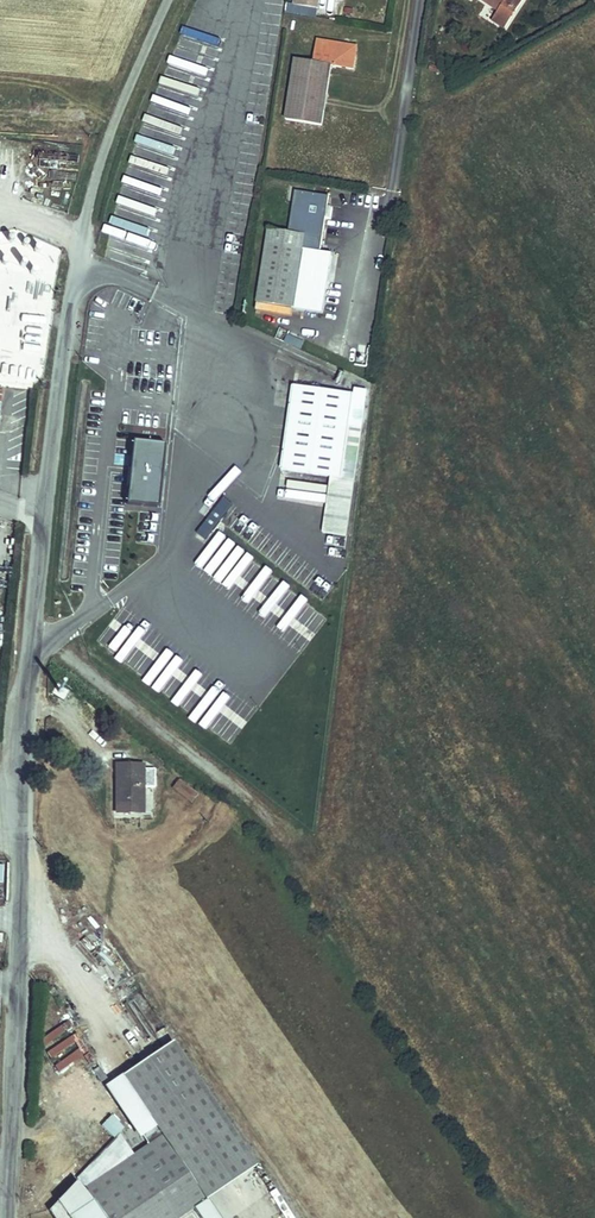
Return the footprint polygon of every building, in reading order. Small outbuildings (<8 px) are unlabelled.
[(294,7),(317,10),(318,0),(295,0),(294,7)] [(498,11),(492,22),(503,29),(521,0),(480,0),(498,11)] [(356,46),(316,41),(313,64),(331,66),(353,70),(356,46)] [(322,128),(331,66),(313,64),(295,61),(286,123),(322,128)] [(270,227),(259,298),(296,304),(304,248),(321,250),(330,195),(296,189),(290,230),(270,227)] [(0,343),(0,351),(21,355),(29,310),(6,306),(3,327),(0,326),(0,333),(2,333),(0,343)] [(301,347),(304,339),(283,330),(279,339),(301,347)] [(288,382),(277,466),(326,473),(319,528),(344,531),(364,385),(351,382),(350,390),(288,382)] [(134,436),(130,500),(162,502),(166,438),(134,436)] [(143,765),(116,764),(116,813),(142,813),(143,765)] [(198,794),(180,780),(174,788),(192,802),(198,794)] [(64,1217),(181,1217),(195,1209),(201,1217),(221,1217),(209,1199),(257,1167),(175,1043),(124,1077),(163,1136),(129,1158),(124,1150),(109,1159),(115,1168),(82,1189),(90,1201),(64,1217)] [(99,1081),(107,1078),(100,1063),(92,1067),(99,1081)] [(113,1137),(125,1126),(112,1112),(100,1124),(113,1137)] [(32,1199),(36,1213),(44,1211),(40,1197),(32,1199)]
